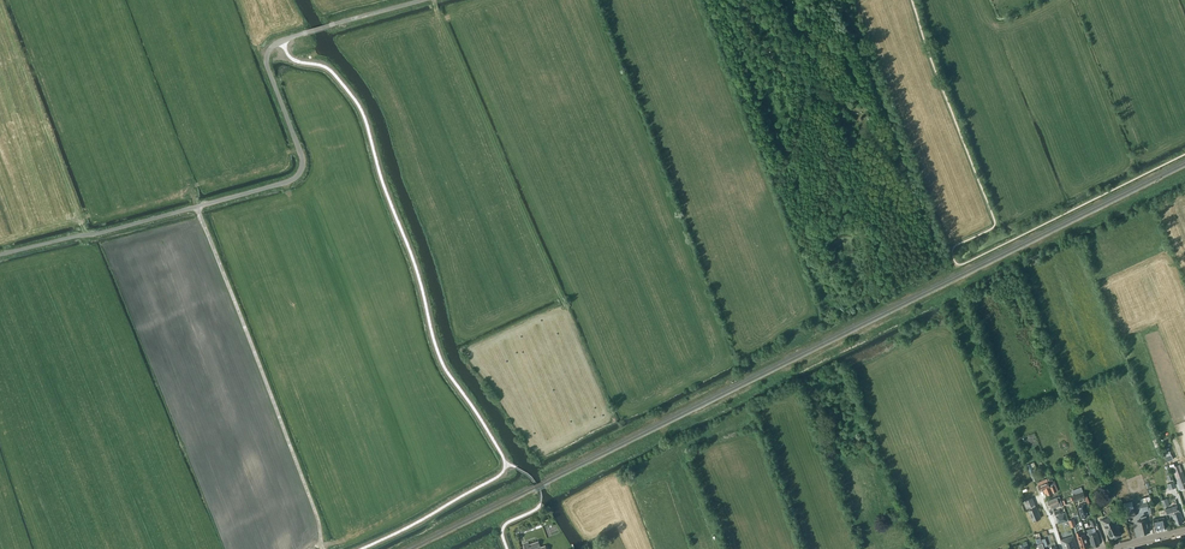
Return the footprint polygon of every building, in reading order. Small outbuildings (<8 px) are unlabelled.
[(1027,465),(1034,482),(1037,481),(1037,479),(1038,479),(1031,463),(1027,465)] [(1181,489),(1184,488),(1184,478),(1180,464),(1173,466),(1181,489)] [(1038,484),(1041,490),(1043,489),(1045,493),(1047,492),(1047,495),(1057,491),(1052,479),(1048,480),(1047,478),(1038,482),(1038,484)] [(1073,495),(1075,499),(1085,495),(1083,491),(1073,495)] [(1053,508),(1061,505),(1061,506),(1063,505),(1060,496),(1048,501),(1050,506),(1052,505),(1053,508)] [(1025,500),(1029,510),(1033,521),(1040,518),(1038,514),(1039,513),(1037,507),(1036,507),(1033,497),(1025,500)] [(1161,500),(1164,507),(1170,505),(1167,498),(1161,500)] [(1147,499),(1137,502),(1139,508),(1148,506),(1147,499)] [(1126,513),(1127,518),(1136,515),(1133,501),(1123,503),(1126,513)] [(1080,507),(1079,508),(1083,518),(1087,516),(1087,515),(1090,514),(1087,505),(1086,502),(1079,505),(1080,507)] [(1180,511),(1178,505),(1165,509),(1167,515),(1170,514),(1170,515),(1172,514),(1174,519),(1175,519),(1177,524),(1182,522),(1182,520),(1183,519),(1181,511),(1180,511)] [(1108,533),(1111,539),(1122,534),(1118,527),(1120,526),(1115,514),(1101,520),(1103,524),(1106,531),(1107,534),(1108,533)] [(1138,521),(1137,521),(1138,523),(1140,533),(1150,531),(1147,518),(1146,516),(1141,517),(1142,520),(1138,521)] [(1153,519),(1156,530),(1166,528),(1165,521),(1164,517),(1153,519)] [(521,528),(522,532),(540,526),(539,525),(539,524),(534,526),(533,524),(521,528)] [(1092,528),(1087,529),(1092,545),(1093,544),(1094,546),(1099,545),(1099,543),(1100,542),(1097,532),(1093,533),(1092,528)] [(1080,544),(1081,548),(1089,546),(1085,533),(1081,535),(1080,531),(1076,532),(1080,544)] [(1074,535),(1061,539),(1064,548),(1078,548),(1074,535)] [(532,548),(546,548),(545,545),(540,547),(540,545),(538,541),(529,544),(528,542),(524,543),(526,548),(528,548),(532,548)]
